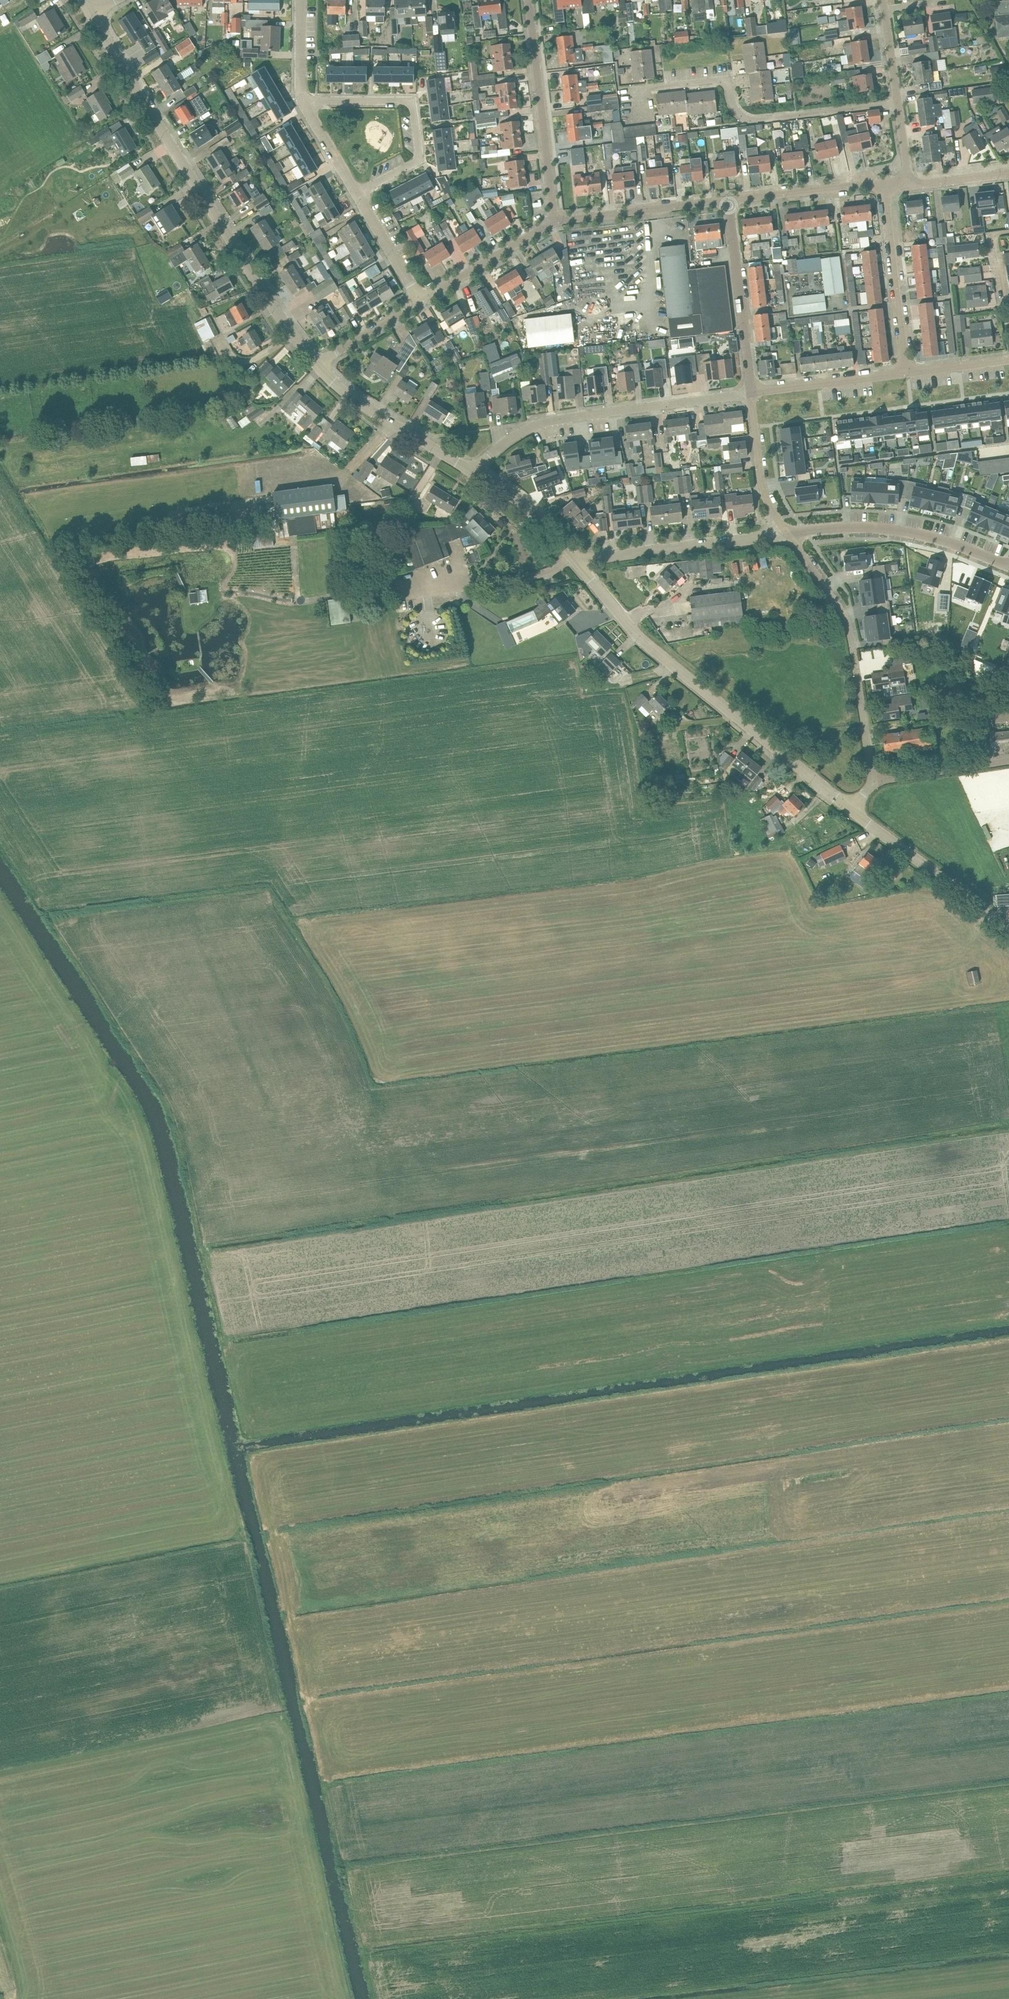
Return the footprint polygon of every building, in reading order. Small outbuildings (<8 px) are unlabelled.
[(171,6),(168,0),(163,0),(159,2),(158,0),(155,0),(144,7),(155,25),(163,20),(161,17),(174,10),(171,6)] [(249,3),(244,3),(243,9),(249,9),(249,11),(270,11),(280,11),(280,0),(249,0),(249,3)] [(328,24),(336,24),(337,14),(346,15),(346,1),(328,0),(328,14),(328,24)] [(396,7),(390,7),(391,19),(397,19),(397,17),(405,16),(405,25),(412,24),(411,16),(410,0),(405,0),(395,1),(396,7)] [(411,16),(412,24),(418,24),(418,18),(417,18),(417,16),(426,15),(425,0),(410,0),(411,16)] [(475,29),(483,28),(481,15),(490,14),(489,0),(478,0),(478,6),(472,6),(475,29)] [(501,3),(500,0),(489,0),(490,14),(498,13),(499,30),(508,29),(505,3),(501,3)] [(570,8),(569,0),(553,0),(555,23),(565,22),(563,9),(570,8)] [(570,8),(582,7),(581,0),(569,0),(570,8)] [(705,12),(704,0),(691,0),(693,14),(705,12)] [(706,10),(713,10),(712,0),(705,0),(706,10)] [(726,0),(721,1),(722,6),(718,7),(719,13),(724,12),(723,6),(727,6),(726,0)] [(998,39),(1008,38),(1008,0),(993,0),(998,39)] [(367,1),(367,11),(367,16),(375,16),(375,22),(384,23),(384,16),(385,16),(385,1),(367,1)] [(633,3),(626,3),(628,21),(634,21),(633,3)] [(847,20),(863,18),(861,7),(840,10),(841,16),(846,15),(847,20)] [(13,20),(17,27),(37,16),(33,9),(13,20)] [(54,10),(45,15),(38,19),(50,40),(66,31),(54,10)] [(134,44),(139,40),(147,35),(133,13),(120,22),(134,44)] [(456,33),(455,28),(455,18),(454,18),(453,13),(439,14),(440,29),(442,29),(443,34),(456,33)] [(943,30),(944,39),(957,37),(956,28),(952,29),(949,13),(931,16),(933,32),(943,30)] [(828,23),(827,16),(817,17),(818,24),(828,23)] [(905,35),(915,34),(924,33),(921,17),(903,20),(905,35)] [(241,18),(233,18),(233,33),(241,33),(241,27),(241,20),(241,18)] [(746,30),(747,37),(757,36),(755,18),(745,19),(746,30)] [(863,18),(847,20),(838,21),(839,32),(864,29),(863,18)] [(188,29),(193,26),(190,20),(184,24),(188,29)] [(263,21),(263,20),(247,20),(246,27),(250,27),(253,27),(253,35),(263,35),(262,51),(279,51),(280,28),(274,28),(274,26),(269,26),(269,27),(263,27),(263,21)] [(368,37),(366,21),(359,22),(360,38),(368,37)] [(786,21),(777,22),(766,23),(768,34),(787,32),(786,21)] [(181,24),(176,27),(178,32),(184,29),(181,24)] [(188,29),(191,35),(196,31),(193,26),(188,29)] [(789,29),(790,37),(798,37),(797,29),(789,29)] [(165,53),(171,49),(158,30),(153,33),(165,53)] [(838,38),(837,31),(824,32),(825,36),(825,40),(838,38)] [(689,42),(688,32),(674,33),(675,43),(682,43),(689,42)] [(205,33),(204,48),(214,45),(214,33),(205,33)] [(147,35),(139,40),(147,53),(156,47),(148,35),(147,35)] [(359,35),(342,36),(343,47),(360,46),(359,35)] [(559,51),(573,49),(572,36),(557,38),(559,51)] [(941,37),(936,38),(936,36),(929,37),(931,51),(942,49),(941,37)] [(442,52),(441,38),(441,37),(434,37),(436,71),(447,71),(446,51),(442,52)] [(866,41),(851,43),(843,44),(844,55),(852,54),(868,51),(866,41)] [(744,59),(765,57),(764,42),(743,45),(744,59)] [(180,44),(176,47),(182,57),(186,54),(180,44)] [(494,59),(511,57),(509,44),(490,46),(491,54),(494,53),(494,59)] [(910,55),(919,53),(926,52),(925,45),(908,47),(910,55)] [(71,81),(80,76),(82,75),(81,74),(86,71),(78,59),(80,58),(73,46),(56,56),(62,65),(59,67),(62,72),(65,70),(71,81)] [(573,49),(559,51),(560,65),(583,62),(582,50),(581,48),(573,49)] [(171,49),(165,53),(160,56),(164,62),(174,55),(171,49)] [(258,57),(258,49),(244,49),(243,57),(258,57)] [(340,49),(340,54),(342,54),(341,60),(345,60),(345,55),(350,55),(350,58),(353,58),(353,52),(350,52),(351,49),(340,49)] [(160,56),(156,50),(143,58),(147,65),(160,56)] [(633,67),(653,64),(651,50),(631,52),(633,67)] [(41,65),(51,59),(47,51),(37,57),(41,65)] [(868,51),(852,54),(853,59),(847,60),(848,65),(859,64),(869,62),(868,51)] [(913,75),(932,72),(930,61),(940,60),(938,51),(924,53),(925,62),(912,64),(913,75)] [(511,57),(494,59),(495,65),(493,65),(494,72),(513,70),(511,57)] [(767,71),(765,57),(744,59),(746,74),(770,71),(767,71)] [(471,81),(495,79),(494,73),(477,75),(475,62),(468,63),(471,81)] [(804,76),(802,62),(791,64),(793,78),(804,76)] [(655,79),(653,64),(633,67),(635,81),(655,79)] [(842,71),(841,64),(825,66),(825,73),(842,71)] [(989,67),(991,78),(1004,75),(1001,64),(989,67)] [(161,85),(173,77),(166,66),(162,69),(154,74),(161,85)] [(598,69),(600,76),(611,73),(609,66),(598,69)] [(258,87),(271,79),(264,68),(251,75),(258,87)] [(340,82),(340,68),(327,68),(327,82),(340,82)] [(340,68),(340,82),(353,82),(353,68),(340,68)] [(367,68),(353,68),(353,82),(367,82),(367,68)] [(387,82),(387,68),(374,68),(374,82),(387,82)] [(387,68),(387,82),(401,82),(401,68),(387,68)] [(414,68),(401,68),(401,82),(414,82),(414,68)] [(873,90),(871,75),(860,76),(859,70),(846,71),(847,79),(853,78),(855,92),(873,90)] [(770,71),(746,74),(749,74),(751,88),(772,85),(770,71)] [(932,72),(913,75),(915,86),(928,84),(929,91),(942,89),(941,81),(933,82),(932,72)] [(180,73),(173,77),(161,85),(168,97),(176,91),(181,89),(177,83),(184,78),(180,73)] [(468,73),(461,73),(462,82),(469,81),(468,73)] [(846,83),(845,74),(830,76),(832,85),(846,83)] [(585,80),(577,81),(576,75),(562,76),(563,89),(586,87),(586,89),(592,88),(591,84),(585,84),(585,80)] [(429,94),(446,92),(444,78),(427,80),(429,94)] [(232,102),(238,99),(234,93),(248,84),(245,79),(225,91),(232,102)] [(271,79),(258,87),(264,98),(278,90),(271,79)] [(495,79),(471,81),(473,101),(474,101),(479,100),(480,100),(478,87),(495,85),(495,79)] [(208,85),(212,92),(218,88),(215,82),(208,85)] [(499,98),(516,96),(514,82),(495,85),(496,93),(498,92),(499,98)] [(772,85),(751,88),(753,102),(773,100),(772,85)] [(86,94),(81,86),(67,95),(72,103),(86,94)] [(198,92),(195,86),(185,93),(188,98),(198,92)] [(586,87),(563,89),(565,103),(575,102),(580,101),(579,93),(586,92),(586,89),(586,87)] [(284,102),(278,90),(264,98),(271,109),(284,102)] [(102,91),(94,96),(88,99),(101,121),(110,116),(110,115),(114,113),(106,100),(107,99),(102,91)] [(688,115),(685,91),(671,93),(673,114),(687,112),(687,115),(688,115)] [(703,113),(700,92),(686,94),(686,91),(685,91),(688,115),(703,113)] [(700,92),(703,113),(717,112),(715,91),(700,92)] [(446,92),(429,94),(431,108),(448,106),(446,92)] [(972,95),(973,103),(994,101),(994,92),(972,95)] [(673,114),(671,93),(656,94),(659,115),(669,114),(673,114)] [(600,95),(586,96),(588,107),(602,105),(600,95)] [(497,104),(498,111),(495,111),(495,118),(508,116),(507,110),(517,109),(516,96),(499,98),(500,103),(497,104)] [(919,113),(941,110),(940,104),(932,105),(931,98),(917,100),(919,113)] [(244,110),(238,99),(232,102),(239,113),(244,110)] [(208,109),(203,102),(199,105),(203,112),(208,109)] [(284,102),(271,109),(278,121),(291,113),(284,102)] [(185,125),(193,120),(195,119),(194,117),(200,113),(196,107),(191,111),(186,104),(176,111),(185,125)] [(588,107),(587,107),(587,113),(606,110),(605,104),(602,105),(588,107)] [(448,106),(431,108),(432,122),(450,120),(448,106)] [(1008,119),(1008,118),(1004,109),(998,112),(1004,123),(1008,119)] [(244,110),(239,113),(246,125),(251,122),(244,110)] [(619,110),(612,112),(613,123),(620,122),(619,110)] [(879,110),(868,111),(869,124),(881,123),(879,110)] [(941,116),(941,110),(919,113),(921,127),(935,125),(934,117),(941,116)] [(495,111),(475,114),(476,120),(495,118),(495,111)] [(952,126),(960,125),(958,112),(950,113),(952,126)] [(590,119),(582,120),(581,113),(566,115),(568,129),(583,127),(591,126),(591,129),(597,128),(596,123),(590,123),(590,119)] [(849,131),(847,125),(845,115),(837,117),(841,133),(849,131)] [(835,116),(819,120),(821,125),(837,122),(835,116)] [(497,128),(495,118),(476,120),(477,130),(497,128)] [(229,135),(243,127),(239,120),(225,129),(229,135)] [(503,136),(520,134),(519,121),(500,124),(501,132),(503,131),(503,136)] [(258,133),(251,122),(246,125),(252,136),(258,133)] [(963,130),(967,137),(962,139),(966,146),(968,145),(974,155),(985,148),(980,139),(984,137),(976,123),(963,130)] [(199,147),(208,142),(213,139),(213,138),(219,135),(215,128),(213,127),(212,126),(209,125),(207,125),(205,126),(192,135),(199,147)] [(285,143),(298,136),(291,125),(278,132),(285,143)] [(583,127),(568,129),(570,142),(593,139),(591,129),(591,126),(583,127)] [(984,137),(985,138),(987,141),(991,138),(998,151),(1008,145),(1008,146),(1008,130),(1008,128),(1002,131),(999,126),(983,135),(985,137),(984,137)] [(109,128),(98,135),(89,140),(93,146),(103,140),(108,148),(116,143),(124,156),(136,148),(125,129),(112,136),(111,135),(112,134),(109,128)] [(435,144),(452,142),(451,128),(433,130),(435,144)] [(733,138),(738,137),(737,128),(721,130),(722,139),(733,138)] [(862,150),(858,135),(857,130),(855,130),(855,134),(856,134),(857,135),(848,138),(851,152),(862,150)] [(783,133),(772,134),(773,140),(775,140),(776,149),(784,148),(783,133)] [(869,133),(858,135),(862,150),(872,147),(869,133)] [(520,134),(503,136),(504,142),(502,143),(503,150),(522,147),(520,134)] [(796,153),(792,153),(794,168),(805,167),(803,153),(809,152),(808,141),(807,134),(800,135),(801,142),(795,142),(796,153)] [(945,139),(945,142),(937,143),(936,135),(922,137),(924,150),(946,147),(946,146),(953,145),(952,138),(945,139)] [(304,147),(298,136),(285,143),(291,155),(304,147)] [(620,142),(621,153),(637,151),(636,138),(625,139),(625,142),(620,142)] [(229,145),(225,139),(216,145),(220,151),(229,145)] [(825,143),(828,157),(839,155),(836,140),(825,143)] [(264,156),(270,153),(263,141),(258,144),(264,156)] [(454,156),(452,142),(435,144),(437,158),(454,156)] [(612,153),(621,153),(620,142),(613,143),(611,143),(612,153)] [(612,159),(611,143),(602,143),(604,169),(610,169),(610,159),(612,159)] [(828,157),(825,143),(814,145),(818,160),(828,157)] [(645,145),(637,146),(639,161),(647,160),(645,145)] [(482,157),(498,156),(497,146),(481,147),(482,157)] [(786,146),(787,154),(781,155),(783,170),(794,168),(792,153),(791,146),(786,146)] [(304,147),(291,155),(298,166),(311,159),(304,147)] [(947,153),(946,147),(924,150),(926,164),(940,162),(939,154),(947,153)] [(671,160),(671,148),(662,148),(663,160),(671,160)] [(572,160),(582,159),(584,159),(582,149),(570,150),(572,160)] [(215,171),(237,157),(228,162),(221,151),(216,154),(208,159),(215,171)] [(270,153),(264,156),(271,167),(276,164),(270,153)] [(726,176),(724,154),(724,153),(718,153),(719,162),(714,163),(715,178),(726,176)] [(735,160),(730,161),(729,153),(724,154),(726,176),(737,175),(735,160)] [(456,169),(454,156),(437,158),(439,172),(456,169)] [(758,157),(760,172),(771,171),(769,156),(758,157)] [(237,157),(215,171),(222,182),(230,177),(235,184),(243,179),(250,174),(247,169),(236,175),(231,168),(240,162),(237,157)] [(702,164),(697,165),(696,157),(690,158),(691,166),(692,181),(703,179),(702,164)] [(760,172),(758,157),(747,159),(749,174),(760,172)] [(318,170),(311,159),(298,166),(305,178),(318,170)] [(523,160),(509,162),(505,162),(506,170),(508,170),(509,175),(525,173),(523,160)] [(280,161),(276,164),(271,167),(278,178),(283,175),(281,171),(285,169),(280,161)] [(668,169),(663,169),(662,161),(656,162),(657,170),(659,185),(669,183),(668,169)] [(631,166),(622,168),(623,174),(625,189),(636,187),(634,177),(634,175),(636,174),(637,174),(637,175),(636,163),(631,163),(631,166)] [(132,165),(120,172),(123,178),(136,171),(132,165)] [(135,174),(144,187),(148,192),(160,185),(148,166),(135,174)] [(692,181),(691,166),(680,167),(681,182),(692,181)] [(615,175),(612,175),(612,180),(614,190),(625,189),(623,174),(622,168),(622,167),(614,168),(615,175)] [(659,185),(657,170),(646,171),(648,186),(659,185)] [(427,173),(414,180),(422,195),(435,188),(427,173)] [(525,173),(509,175),(510,181),(507,181),(508,189),(527,186),(525,173)] [(592,177),(587,177),(589,193),(602,191),(600,173),(592,174),(592,177)] [(283,175),(278,178),(285,189),(290,186),(283,175)] [(589,193),(587,177),(581,178),(581,175),(573,176),(576,194),(589,193)] [(291,184),(293,188),(302,183),(299,179),(291,184)] [(122,180),(116,184),(119,189),(125,185),(122,180)] [(422,195),(414,180),(402,186),(410,201),(422,195)] [(308,190),(311,196),(307,199),(310,203),(314,201),(327,193),(320,182),(308,190)] [(455,195),(449,183),(440,187),(444,195),(448,193),(450,198),(455,195)] [(255,188),(250,191),(247,184),(241,188),(239,189),(230,195),(238,208),(247,202),(249,201),(248,200),(251,198),(254,202),(252,203),(257,211),(268,204),(262,194),(260,195),(255,188)] [(410,201),(402,186),(389,193),(397,208),(410,201)] [(477,188),(463,197),(468,205),(469,208),(474,205),(473,202),(482,197),(477,188)] [(297,211),(303,208),(297,197),(302,194),(299,190),(288,196),(297,211)] [(973,225),(979,225),(979,216),(996,214),(993,192),(976,194),(977,208),(971,209),(973,225)] [(327,193),(314,201),(321,213),(334,205),(327,193)] [(503,206),(515,204),(514,195),(502,197),(503,206)] [(431,203),(427,196),(424,198),(430,209),(445,201),(443,197),(431,203)] [(959,210),(958,206),(957,196),(942,198),(945,222),(953,221),(951,211),(959,210)] [(494,206),(493,207),(488,199),(483,200),(484,201),(502,230),(511,224),(503,211),(499,214),(494,206)] [(452,200),(446,203),(448,208),(454,205),(452,200)] [(502,230),(484,201),(480,203),(490,219),(484,222),(492,235),(502,230)] [(923,214),(923,211),(922,201),(907,203),(908,215),(916,214),(917,220),(923,219),(923,214)] [(172,204),(164,210),(157,214),(169,233),(180,226),(184,223),(183,223),(172,205),(172,204)] [(260,212),(264,217),(275,210),(271,205),(260,212)] [(321,213),(325,219),(319,222),(322,227),(340,216),(334,205),(321,213)] [(476,220),(482,217),(476,206),(470,210),(476,220)] [(857,226),(858,231),(867,230),(866,220),(871,219),(870,206),(855,208),(857,221),(857,226)] [(139,226),(153,217),(148,208),(134,217),(139,226)] [(303,208),(297,211),(304,223),(309,219),(303,208)] [(396,208),(391,211),(397,221),(402,219),(396,208)] [(857,221),(855,208),(841,209),(843,223),(849,222),(850,227),(857,226),(857,221)] [(813,213),(815,226),(829,225),(827,211),(813,213)] [(815,226),(813,213),(799,214),(801,228),(807,227),(808,235),(815,234),(815,226)] [(801,228),(799,214),(785,216),(787,234),(797,233),(796,228),(801,228)] [(763,237),(762,232),(773,231),(771,218),(757,219),(758,233),(759,237),(763,237)] [(309,219),(304,223),(310,234),(314,240),(324,234),(321,228),(316,231),(309,219)] [(758,233),(757,219),(743,221),(744,235),(758,233)] [(259,240),(272,232),(264,221),(260,224),(252,229),(259,240)] [(346,227),(342,229),(337,232),(344,244),(362,233),(355,222),(346,227)] [(937,238),(935,222),(927,222),(929,239),(937,238)] [(310,234),(304,223),(300,225),(306,236),(310,234)] [(454,238),(445,223),(440,226),(449,241),(454,238)] [(707,225),(711,257),(717,256),(716,248),(722,247),(719,224),(707,225)] [(946,234),(945,224),(938,224),(940,238),(947,237),(946,234)] [(411,230),(404,234),(417,256),(424,251),(417,239),(425,235),(419,225),(411,230)] [(711,257),(707,225),(694,227),(697,250),(703,249),(704,258),(711,257)] [(438,226),(433,228),(436,234),(441,231),(438,226)] [(455,230),(460,237),(455,240),(463,253),(473,247),(465,234),(460,227),(455,230)] [(277,228),(272,232),(259,240),(266,251),(274,246),(279,243),(275,237),(280,233),(277,228)] [(465,234),(473,247),(482,242),(474,228),(465,234)] [(859,238),(858,231),(849,232),(851,248),(859,248),(858,238),(859,238)] [(368,244),(362,233),(344,244),(351,255),(368,244)] [(324,234),(314,240),(321,252),(323,256),(329,253),(323,243),(327,241),(326,238),(327,238),(324,234)] [(802,238),(792,239),(787,240),(787,236),(781,237),(782,248),(793,247),(794,257),(804,256),(802,238)] [(977,244),(955,246),(954,237),(947,238),(950,263),(955,262),(955,258),(966,256),(966,258),(979,257),(977,244)] [(285,253),(295,246),(292,241),(281,248),(285,253)] [(443,243),(433,249),(441,262),(451,256),(443,243)] [(200,273),(202,273),(204,272),(205,270),(205,269),(204,267),(209,263),(198,245),(186,252),(181,244),(168,252),(177,267),(189,259),(197,271),(198,273),(200,273)] [(368,244),(351,255),(345,258),(352,269),(363,263),(366,261),(375,256),(368,244)] [(668,318),(669,328),(670,338),(703,335),(733,331),(725,266),(695,269),(696,274),(687,275),(684,245),(660,248),(668,318)] [(913,260),(927,258),(926,245),(912,246),(913,260)] [(552,248),(541,255),(553,275),(558,272),(554,266),(560,262),(561,264),(562,263),(569,263),(567,248),(556,255),(552,248)] [(781,248),(772,249),(773,261),(774,261),(782,260),(781,248)] [(441,262),(433,249),(424,254),(432,267),(441,262)] [(287,284),(300,276),(294,268),(300,265),(298,262),(296,259),(301,256),(298,251),(296,252),(287,257),(293,266),(280,274),(287,284)] [(877,264),(875,251),(862,252),(862,258),(858,259),(859,265),(863,264),(863,266),(863,265),(877,264)] [(321,252),(316,254),(321,262),(325,259),(323,256),(321,252)] [(329,253),(323,256),(325,259),(330,267),(335,264),(329,253)] [(553,275),(541,255),(530,262),(537,275),(544,271),(548,278),(553,275)] [(944,256),(939,257),(940,265),(931,266),(932,271),(940,270),(946,269),(944,256)] [(821,259),(822,269),(826,296),(844,293),(839,257),(821,259)] [(927,258),(913,260),(915,273),(929,271),(927,258)] [(789,273),(797,272),(795,259),(787,260),(789,273)] [(327,281),(317,287),(312,290),(315,295),(325,289),(335,283),(322,262),(317,265),(327,281)] [(569,263),(562,263),(565,284),(571,283),(569,263)] [(342,276),(335,264),(330,267),(339,283),(343,281),(341,277),(342,276)] [(877,264),(863,265),(865,279),(878,277),(877,264)] [(376,265),(364,272),(367,276),(379,269),(376,265)] [(750,282),(763,280),(762,273),(767,273),(767,266),(762,267),(749,268),(748,268),(750,282)] [(966,268),(967,275),(981,273),(980,266),(966,268)] [(516,270),(506,276),(516,293),(521,290),(518,285),(524,282),(516,270)] [(930,284),(929,271),(915,273),(916,286),(930,284)] [(367,276),(364,272),(353,279),(355,283),(367,276)] [(982,281),(981,273),(967,275),(964,275),(965,283),(982,281)] [(538,290),(543,287),(536,275),(531,278),(538,290)] [(210,278),(201,283),(199,284),(202,289),(205,288),(208,294),(219,288),(222,294),(234,287),(228,276),(213,284),(210,278)] [(300,276),(287,284),(293,294),(302,289),(305,287),(308,292),(312,290),(317,287),(313,282),(312,283),(308,278),(303,281),(300,276)] [(516,293),(506,276),(495,282),(502,294),(507,292),(511,298),(512,297),(516,305),(521,302),(517,294),(516,293)] [(951,284),(958,284),(957,276),(950,277),(951,284)] [(880,290),(879,277),(878,277),(865,279),(865,284),(860,285),(861,291),(866,290),(866,292),(867,292),(880,290)] [(763,280),(750,282),(752,295),(765,293),(763,280)] [(376,290),(383,302),(394,295),(387,283),(381,287),(378,282),(373,285),(376,290)] [(325,289),(315,295),(318,301),(339,288),(335,283),(325,289)] [(932,297),(930,284),(916,286),(918,299),(932,297)] [(339,289),(348,304),(354,300),(345,286),(339,289)] [(965,287),(968,308),(978,307),(988,305),(986,292),(979,292),(978,286),(965,287)] [(354,291),(360,300),(353,304),(360,316),(371,309),(364,297),(359,288),(354,291)] [(486,288),(475,295),(484,309),(488,315),(497,309),(494,303),(486,288)] [(376,290),(364,297),(371,309),(383,302),(376,290)] [(881,303),(880,290),(867,292),(868,305),(881,303)] [(167,291),(155,298),(159,305),(171,298),(167,291)] [(521,291),(517,294),(521,302),(526,299),(521,291)] [(765,293),(752,295),(753,308),(766,306),(765,293)] [(835,304),(825,305),(824,294),(792,298),(794,314),(836,309),(835,304)] [(547,307),(555,303),(551,295),(543,300),(547,307)] [(509,318),(516,315),(508,301),(502,305),(509,318)] [(316,324),(334,313),(328,303),(322,307),(322,306),(318,309),(309,314),(316,324)] [(936,303),(932,303),(919,305),(920,318),(934,316),(933,310),(937,309),(936,303)] [(242,304),(233,309),(225,313),(232,327),(250,318),(242,304)] [(347,319),(352,316),(345,305),(340,309),(347,319)] [(442,315),(447,324),(450,327),(465,318),(457,306),(442,315)] [(870,324),(884,322),(882,309),(869,311),(870,324)] [(334,313),(316,324),(316,325),(315,326),(321,336),(323,335),(327,333),(341,323),(337,317),(334,313)] [(529,347),(575,342),(572,313),(526,319),(529,347)] [(756,329),(769,327),(768,321),(771,320),(770,314),(767,314),(754,316),(756,329)] [(834,315),(835,324),(835,327),(848,326),(847,314),(834,315)] [(834,315),(824,317),(825,321),(825,326),(835,324),(834,315)] [(956,332),(965,331),(963,315),(955,316),(956,332)] [(934,316),(920,318),(922,331),(935,329),(934,316)] [(471,335),(477,333),(472,318),(466,320),(471,335)] [(807,324),(807,319),(796,320),(796,323),(796,325),(801,324),(803,335),(802,335),(803,343),(810,342),(807,324)] [(216,335),(208,320),(195,327),(203,342),(216,335)] [(884,322),(870,324),(872,337),(885,335),(884,322)] [(990,322),(980,323),(970,324),(971,337),(973,347),(992,344),(992,337),(992,336),(991,336),(990,322)] [(414,332),(419,341),(421,344),(429,340),(434,347),(445,340),(439,331),(434,335),(427,324),(414,332)] [(769,328),(769,327),(756,329),(757,342),(771,341),(769,328)] [(935,329),(922,331),(923,344),(937,342),(935,329)] [(252,350),(253,349),(262,344),(254,331),(244,337),(239,340),(242,346),(248,343),(252,350)] [(734,333),(726,334),(727,340),(727,341),(728,341),(730,353),(732,352),(738,352),(737,345),(736,338),(735,338),(734,333)] [(233,335),(226,338),(229,344),(236,340),(233,335)] [(887,348),(885,335),(872,337),(873,350),(887,348)] [(692,337),(678,339),(679,347),(693,346),(692,337)] [(937,342),(923,344),(925,357),(938,355),(937,342)] [(400,372),(405,364),(415,349),(406,343),(397,357),(399,358),(395,364),(384,356),(383,357),(376,352),(370,360),(372,362),(364,374),(370,378),(375,371),(388,380),(393,374),(395,373),(394,372),(395,369),(400,372)] [(605,345),(596,346),(597,353),(605,352),(605,345)] [(852,352),(845,353),(844,347),(838,348),(839,354),(840,368),(853,366),(852,352)] [(887,348),(873,350),(875,363),(888,361),(887,348)] [(826,356),(819,356),(818,350),(812,351),(813,357),(814,371),(827,369),(826,356)] [(865,350),(863,351),(857,351),(859,365),(867,364),(865,350)] [(546,351),(538,352),(539,366),(542,385),(550,384),(548,365),(547,361),(546,353),(546,351)] [(555,352),(546,353),(547,361),(556,360),(555,352)] [(717,361),(720,379),(733,377),(731,364),(733,363),(732,352),(730,353),(723,354),(724,360),(717,361)] [(720,379),(717,361),(710,362),(709,353),(697,355),(698,367),(704,366),(706,381),(720,379)] [(840,368),(839,354),(826,356),(827,369),(840,368)] [(695,355),(681,357),(682,366),(675,367),(677,385),(692,383),(690,368),(696,367),(695,355)] [(519,357),(492,368),(495,376),(522,365),(519,357)] [(814,371),(813,357),(800,359),(801,373),(814,371)] [(665,359),(653,360),(654,369),(646,370),(647,378),(648,388),(663,386),(661,372),(667,371),(665,359)] [(780,364),(780,368),(774,369),(773,360),(760,362),(761,377),(775,376),(774,375),(781,375),(796,373),(795,363),(780,364)] [(624,365),(625,373),(617,374),(620,392),(635,390),(633,375),(640,374),(638,364),(638,363),(624,365)] [(405,364),(400,372),(398,375),(404,379),(411,368),(405,364)] [(608,378),(607,368),(607,366),(593,368),(594,377),(587,377),(588,385),(588,386),(588,390),(589,396),(604,394),(602,379),(608,378)] [(278,367),(270,374),(267,377),(283,393),(293,383),(278,367)] [(257,385),(266,376),(260,370),(251,379),(257,385)] [(581,383),(580,373),(580,370),(566,372),(566,378),(557,379),(559,399),(575,398),(573,384),(581,383)] [(491,389),(489,378),(489,372),(480,373),(482,390),(491,389)] [(489,378),(491,389),(497,389),(496,381),(501,379),(499,374),(489,378)] [(409,403),(414,395),(417,391),(401,380),(393,393),(409,403)] [(429,400),(438,385),(432,381),(423,396),(429,400)] [(523,388),(523,390),(524,400),(531,399),(531,403),(546,401),(544,385),(523,388)] [(467,395),(469,409),(470,419),(486,417),(483,393),(467,395)] [(306,429),(316,417),(322,410),(306,395),(296,406),(295,405),(295,404),(290,400),(282,409),(294,419),(301,411),(306,415),(299,423),(306,429)] [(493,397),(494,403),(495,413),(502,412),(502,415),(517,413),(515,397),(501,399),(500,396),(493,397)] [(449,412),(441,407),(431,401),(423,413),(441,425),(443,422),(444,422),(445,420),(444,420),(449,412)] [(980,427),(991,426),(991,427),(988,402),(976,404),(980,427)] [(988,402),(991,427),(1002,425),(999,403),(989,404),(988,402)] [(244,410),(251,421),(260,415),(253,404),(244,410)] [(979,427),(980,427),(976,404),(965,405),(968,429),(973,428),(972,423),(979,422),(979,427)] [(968,429),(965,405),(954,407),(957,431),(957,430),(961,430),(961,425),(967,424),(968,429)] [(946,433),(957,431),(954,407),(953,407),(954,409),(943,410),(946,433)] [(945,433),(946,433),(943,410),(931,412),(934,429),(945,428),(945,433)] [(705,423),(698,424),(700,436),(725,433),(731,432),(730,425),(743,423),(742,412),(723,414),(723,415),(721,415),(720,414),(704,416),(705,423)] [(913,437),(918,436),(915,412),(904,413),(907,438),(908,438),(907,433),(913,432),(913,437)] [(918,432),(929,430),(927,412),(915,414),(915,412),(918,436),(918,432)] [(903,438),(907,438),(904,413),(903,413),(904,416),(893,417),(896,439),(896,435),(902,434),(903,438)] [(232,416),(227,418),(232,429),(237,427),(232,416)] [(884,441),(881,416),(870,418),(873,438),(874,443),(878,442),(877,437),(883,436),(884,441)] [(893,417),(882,418),(881,416),(884,441),(896,439),(893,417)] [(676,420),(678,435),(685,434),(686,440),(691,440),(692,439),(692,437),(691,433),(690,433),(688,418),(676,420)] [(870,418),(859,419),(862,439),(873,438),(870,418)] [(859,419),(848,421),(851,445),(855,445),(855,440),(862,439),(859,419)] [(678,435),(676,420),(664,421),(666,436),(664,436),(665,443),(671,442),(670,435),(678,435)] [(328,444),(339,452),(342,448),(344,449),(353,436),(344,429),(346,428),(337,421),(326,435),(331,439),(328,444)] [(848,421),(836,422),(838,442),(850,441),(850,445),(851,445),(848,421)] [(638,425),(640,439),(648,438),(649,444),(655,444),(654,437),(652,438),(650,423),(638,425)] [(314,441),(322,430),(316,425),(307,436),(314,441)] [(640,439),(638,425),(626,426),(628,441),(626,441),(627,447),(633,446),(632,440),(640,439)] [(800,439),(799,427),(781,430),(782,441),(781,441),(782,442),(800,439)] [(605,466),(623,464),(621,451),(615,452),(613,438),(609,439),(609,437),(601,438),(605,466)] [(587,469),(605,466),(601,438),(593,439),(593,441),(589,441),(591,455),(585,456),(587,469)] [(708,448),(721,446),(720,438),(707,440),(708,448)] [(800,439),(782,442),(783,453),(807,450),(805,438),(800,439)] [(948,449),(959,448),(958,440),(947,442),(948,449)] [(587,469),(585,456),(579,457),(577,443),(573,443),(573,442),(564,443),(564,445),(567,471),(587,469)] [(745,442),(735,443),(723,445),(724,451),(729,450),(730,459),(747,457),(745,442)] [(541,447),(543,453),(547,452),(550,452),(548,445),(541,447)] [(899,457),(910,455),(909,448),(898,450),(899,457)] [(807,450),(783,453),(784,453),(785,464),(806,461),(804,451),(807,450)] [(958,452),(956,460),(973,464),(971,451),(958,452)] [(508,472),(509,475),(530,470),(531,475),(547,469),(546,465),(532,468),(529,458),(522,460),(521,455),(509,458),(511,463),(506,464),(507,467),(506,467),(507,473),(508,472)] [(852,455),(838,457),(839,464),(853,462),(852,455)] [(145,456),(129,457),(130,466),(146,465),(145,456)] [(386,457),(381,466),(376,473),(395,485),(403,471),(393,465),(395,462),(386,457)] [(1000,459),(1001,473),(1008,472),(1007,458),(1001,459),(1000,459)] [(1001,473),(1000,459),(993,460),(994,474),(998,473),(1001,473)] [(994,474),(993,460),(985,461),(987,474),(992,474),(994,474)] [(374,465),(367,461),(357,478),(364,482),(374,465)] [(806,461),(785,464),(787,476),(797,474),(805,473),(803,462),(806,462),(806,461)] [(987,474),(985,461),(978,462),(980,475),(987,474)] [(723,474),(740,471),(739,462),(722,465),(723,474)] [(629,477),(645,475),(644,467),(633,468),(632,464),(627,465),(629,477)] [(535,479),(539,490),(541,490),(544,499),(554,496),(551,486),(561,482),(557,471),(548,474),(547,473),(542,475),(542,476),(535,479)] [(717,489),(723,488),(721,472),(715,473),(717,489)] [(805,473),(797,474),(798,481),(811,479),(810,472),(805,473)] [(992,474),(986,486),(993,489),(998,476),(998,473),(994,474),(992,474)] [(682,477),(684,493),(692,492),(690,476),(682,477)] [(684,493),(682,477),(674,478),(676,494),(684,493)] [(853,477),(851,501),(863,502),(863,503),(864,478),(853,477)] [(808,480),(809,487),(817,486),(817,487),(822,486),(821,478),(808,480)] [(865,478),(864,478),(863,503),(874,503),(876,484),(865,483),(865,478)] [(887,484),(876,484),(874,503),(875,503),(886,503),(887,479),(887,484)] [(899,480),(887,479),(886,503),(898,504),(899,480)] [(915,483),(910,506),(921,508),(921,509),(927,485),(915,483)] [(273,492),(276,519),(346,510),(344,494),(334,496),(332,485),(273,492)] [(433,485),(428,494),(426,498),(451,514),(459,501),(433,485)] [(927,485),(921,509),(932,511),(937,492),(926,490),(927,485)] [(817,486),(809,487),(795,489),(796,503),(802,502),(803,505),(810,504),(810,501),(819,500),(817,487),(817,486)] [(937,492),(932,511),(933,512),(933,511),(944,513),(949,490),(949,489),(938,486),(937,492)] [(643,488),(644,503),(653,501),(651,487),(643,488)] [(392,497),(391,490),(382,492),(384,499),(392,497)] [(567,506),(559,512),(568,523),(572,520),(582,512),(578,506),(583,502),(579,498),(586,496),(584,490),(573,493),(575,499),(567,506)] [(968,495),(949,490),(944,513),(955,516),(958,505),(965,507),(968,495)] [(705,500),(707,518),(722,516),(719,493),(712,494),(713,499),(705,500)] [(725,495),(726,503),(727,509),(734,508),(734,514),(754,512),(754,507),(754,505),(753,505),(752,495),(733,497),(732,494),(725,495)] [(968,495),(965,507),(971,510),(976,498),(968,495)] [(610,496),(604,497),(606,513),(612,513),(612,509),(610,496)] [(707,518),(705,500),(697,500),(697,496),(690,497),(693,520),(707,518)] [(987,503),(976,498),(971,510),(967,520),(978,524),(977,525),(978,525),(987,503)] [(397,499),(385,501),(387,509),(398,508),(397,499)] [(988,503),(987,503),(978,525),(988,530),(998,507),(997,507),(995,511),(986,507),(988,503)] [(665,506),(667,523),(682,521),(680,504),(665,506)] [(633,512),(626,513),(628,528),(642,526),(639,506),(632,507),(633,512)] [(667,523),(665,506),(651,507),(653,525),(667,523)] [(447,525),(402,532),(415,569),(450,556),(446,544),(453,541),(453,542),(461,539),(465,550),(478,546),(489,536),(490,537),(491,536),(490,535),(495,530),(480,514),(473,508),(474,507),(473,507),(465,515),(460,521),(457,523),(447,525)] [(998,507),(988,530),(989,530),(989,529),(999,533),(1008,511),(998,507)] [(612,513),(614,529),(628,528),(626,513),(625,508),(612,509),(612,513)] [(582,512),(572,520),(580,531),(592,522),(599,531),(608,530),(606,520),(606,513),(597,514),(594,516),(591,513),(589,514),(585,509),(582,512)] [(1008,511),(999,533),(1008,537),(1008,512),(1008,511)] [(273,534),(253,537),(254,548),(275,545),(273,534)] [(474,553),(467,555),(470,563),(477,561),(474,553)] [(845,571),(868,568),(866,554),(857,555),(856,553),(849,554),(849,556),(843,557),(845,571)] [(712,572),(711,559),(675,562),(686,574),(712,572)] [(928,561),(922,584),(937,588),(943,565),(928,561)] [(667,591),(684,576),(674,565),(667,572),(667,571),(657,580),(667,591)] [(884,565),(872,566),(873,573),(885,572),(884,565)] [(957,585),(952,596),(964,601),(966,598),(982,604),(991,582),(975,576),(969,590),(957,585)] [(859,585),(860,593),(885,590),(884,579),(884,578),(873,580),(860,581),(860,582),(861,585),(859,585)] [(994,610),(1004,614),(1001,621),(1008,625),(1008,590),(1003,587),(994,610)] [(199,592),(189,593),(190,601),(200,600),(200,603),(208,602),(207,589),(199,590),(199,592)] [(747,590),(739,591),(690,597),(694,628),(743,622),(740,599),(748,598),(747,590)] [(885,590),(860,593),(861,602),(863,602),(863,604),(863,605),(877,603),(887,602),(887,601),(885,590)] [(533,610),(505,622),(515,644),(556,626),(559,624),(576,611),(567,600),(569,599),(564,592),(548,605),(545,601),(541,605),(541,604),(539,606),(533,610)] [(542,597),(535,602),(539,606),(541,604),(541,605),(545,601),(542,597)] [(887,602),(877,603),(877,609),(890,608),(889,601),(887,601),(887,602)] [(864,621),(865,629),(892,626),(891,614),(878,616),(865,617),(865,618),(865,620),(864,621)] [(505,648),(515,644),(505,622),(505,621),(495,625),(505,648)] [(892,626),(865,629),(866,638),(868,638),(868,640),(868,641),(881,639),(892,638),(892,637),(890,626),(892,626)] [(589,632),(577,637),(577,638),(579,647),(581,647),(587,653),(593,648),(601,657),(605,653),(612,646),(610,645),(611,643),(608,640),(606,640),(597,631),(592,636),(590,634),(589,632)] [(892,638),(881,639),(882,645),(895,644),(894,637),(892,637),(892,638)] [(970,649),(972,644),(963,640),(961,646),(970,649)] [(612,671),(620,663),(611,654),(603,662),(612,671)] [(886,696),(896,695),(906,694),(902,665),(912,663),(911,654),(892,657),(893,670),(888,671),(888,677),(873,679),(874,690),(885,688),(886,696)] [(642,694),(635,701),(633,703),(642,712),(644,710),(649,715),(652,711),(658,717),(670,705),(658,694),(650,702),(642,694)] [(910,694),(901,695),(891,697),(891,699),(892,699),(893,704),(882,706),(884,719),(900,717),(899,711),(912,709),(910,694)] [(680,724),(669,713),(663,719),(670,726),(680,724)] [(936,748),(934,738),(932,727),(882,735),(885,753),(902,751),(902,753),(936,748)] [(990,734),(990,738),(991,748),(995,748),(1008,746),(1008,732),(990,734)] [(724,752),(720,758),(721,766),(729,756),(724,752)] [(751,760),(742,753),(732,764),(738,769),(733,776),(737,779),(742,772),(751,760)] [(725,770),(733,759),(729,756),(721,766),(725,770)] [(737,779),(741,782),(746,775),(752,780),(761,768),(751,760),(742,772),(737,779)] [(753,790),(762,779),(758,776),(749,787),(753,790)] [(775,796),(768,803),(766,805),(761,809),(765,817),(761,821),(771,841),(785,833),(778,820),(783,816),(789,810),(795,816),(804,806),(793,794),(783,804),(780,801),(780,802),(775,796)] [(992,850),(1008,846),(1008,826),(987,831),(992,850)] [(826,864),(845,855),(840,845),(821,854),(822,858),(826,864)] [(879,862),(867,853),(854,871),(855,871),(860,876),(868,881),(874,874),(872,872),(879,862)] [(821,854),(815,857),(820,867),(826,864),(822,858),(821,854)] [(810,858),(807,863),(811,867),(815,862),(810,858)] [(887,882),(882,884),(884,890),(890,887),(887,882)] [(860,894),(853,885),(845,892),(852,901),(860,894)] [(996,895),(997,907),(1008,906),(1008,894),(996,895)] [(978,982),(976,971),(967,972),(969,984),(978,982)]
